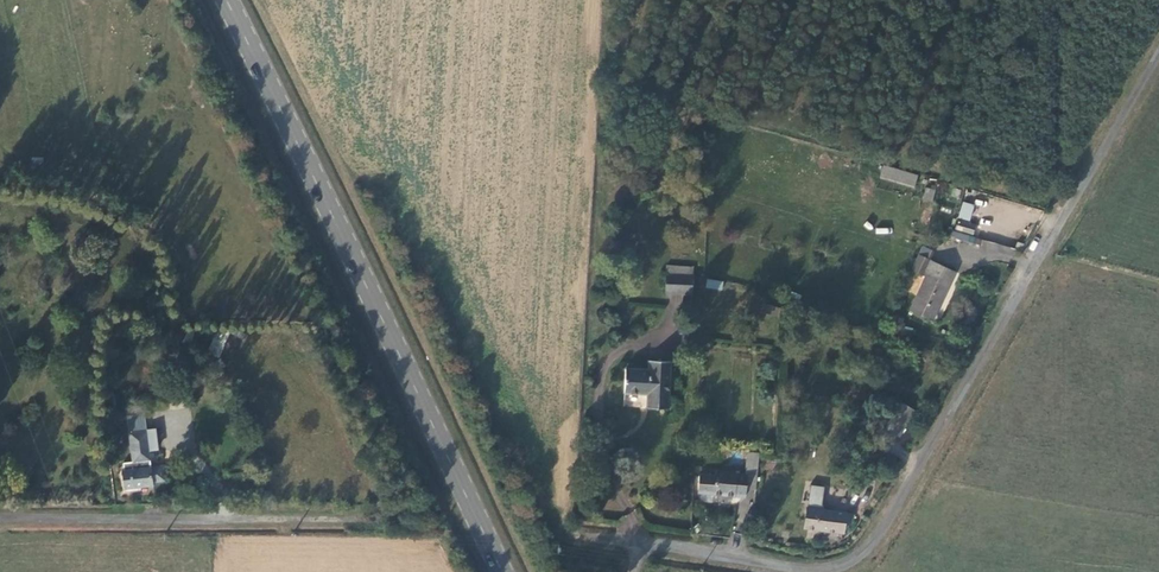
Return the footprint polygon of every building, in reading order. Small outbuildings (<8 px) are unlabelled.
[(898,177),(876,170),(873,179),(907,190),(910,179),(898,176),(898,177)] [(933,201),(935,189),(925,187),(923,200),(933,201)] [(972,213),(960,210),(956,226),(968,229),(972,213)] [(975,234),(958,230),(956,240),(972,244),(975,234)] [(922,246),(919,254),(930,257),(933,249),(922,246)] [(924,256),(912,252),(903,276),(919,283),(907,318),(928,326),(947,275),(921,264),(924,256)] [(721,290),(723,281),(707,278),(705,287),(721,290)] [(685,283),(660,282),(660,303),(684,304),(685,283)] [(124,332),(109,334),(111,343),(138,339),(135,326),(125,328),(124,332)] [(664,371),(643,370),(643,377),(618,376),(617,401),(641,403),(640,416),(662,417),(664,371)] [(914,418),(900,410),(885,435),(899,444),(914,418)] [(139,416),(122,417),(125,464),(116,465),(117,473),(115,475),(116,494),(125,494),(125,491),(146,489),(146,486),(154,485),(155,469),(144,470),(144,464),(150,464),(149,452),(142,453),(139,416)] [(710,483),(694,482),(693,498),(739,500),(740,490),(749,490),(750,460),(741,460),(740,479),(710,478),(710,483)] [(845,516),(803,511),(802,532),(838,537),(839,529),(845,530),(845,516)]
